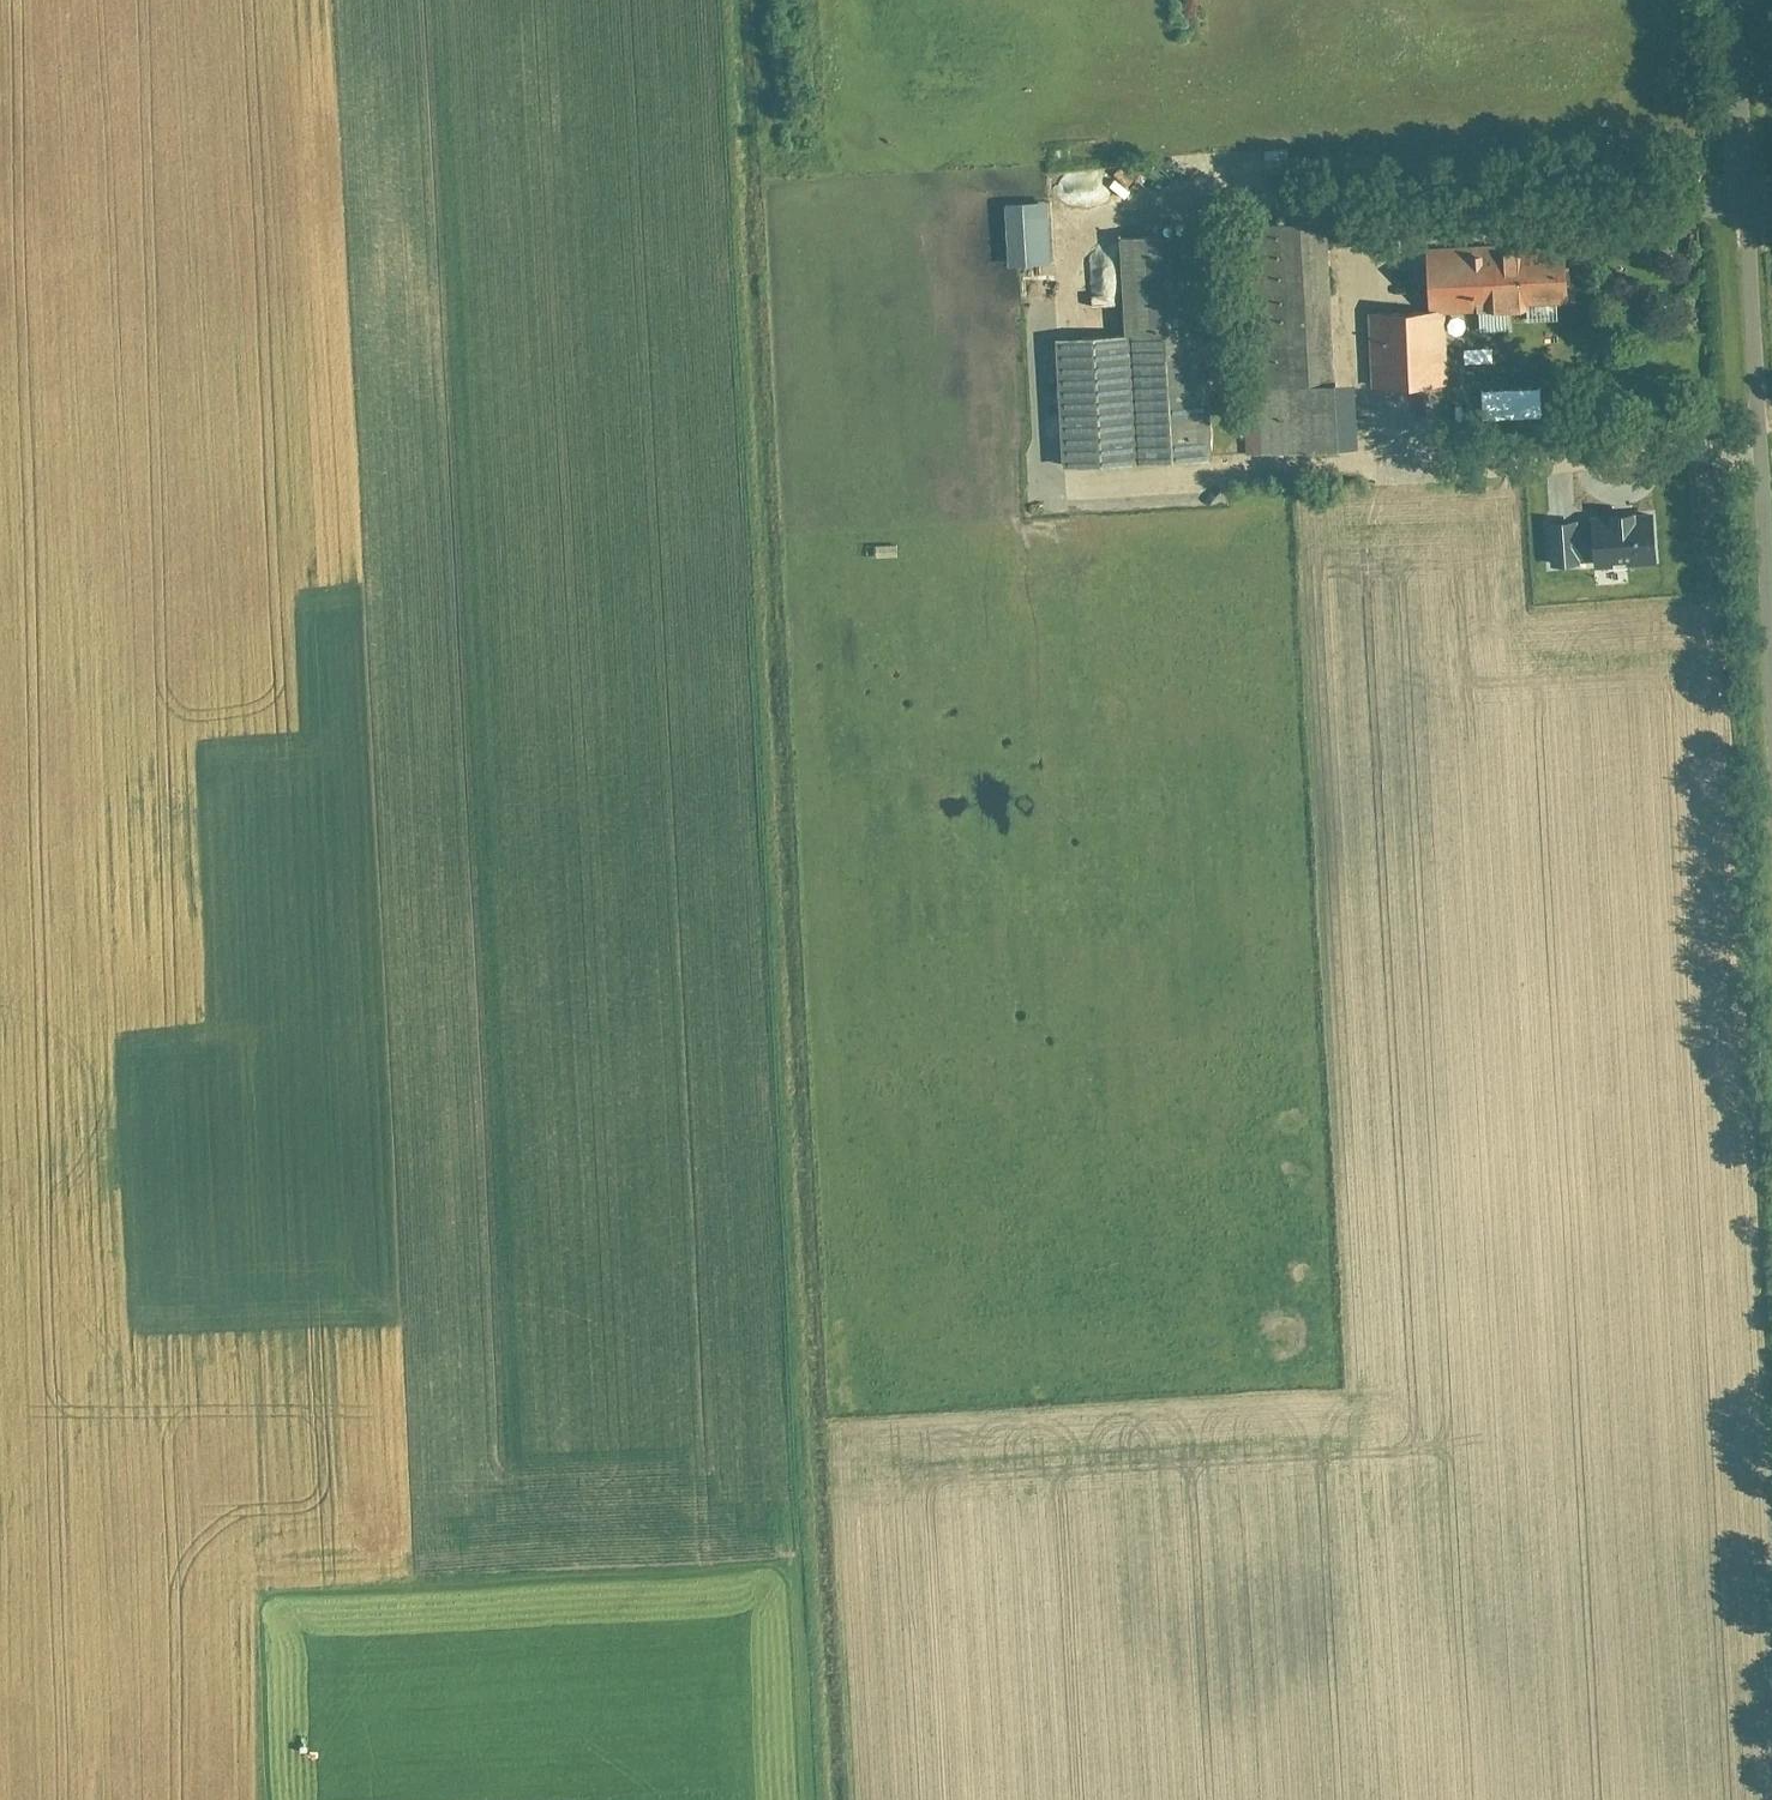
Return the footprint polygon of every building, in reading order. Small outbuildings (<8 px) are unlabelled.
[(1257,459),(1352,455),(1350,383),(1332,384),(1326,230),(1249,233),(1257,459)] [(1050,344),(1056,469),(1208,461),(1196,233),(1115,237),(1121,340),(1050,344)] [(1564,268),(1583,266),(1580,237),(1561,239),(1564,268)] [(1423,252),(1426,316),(1560,310),(1557,245),(1423,252)] [(1365,318),(1367,388),(1445,387),(1444,316),(1365,318)] [(1626,563),(1654,562),(1651,516),(1630,518),(1630,515),(1611,516),(1612,519),(1593,521),(1594,531),(1574,532),(1575,555),(1595,554),(1596,565),(1613,564),(1613,568),(1626,567),(1626,563)]
